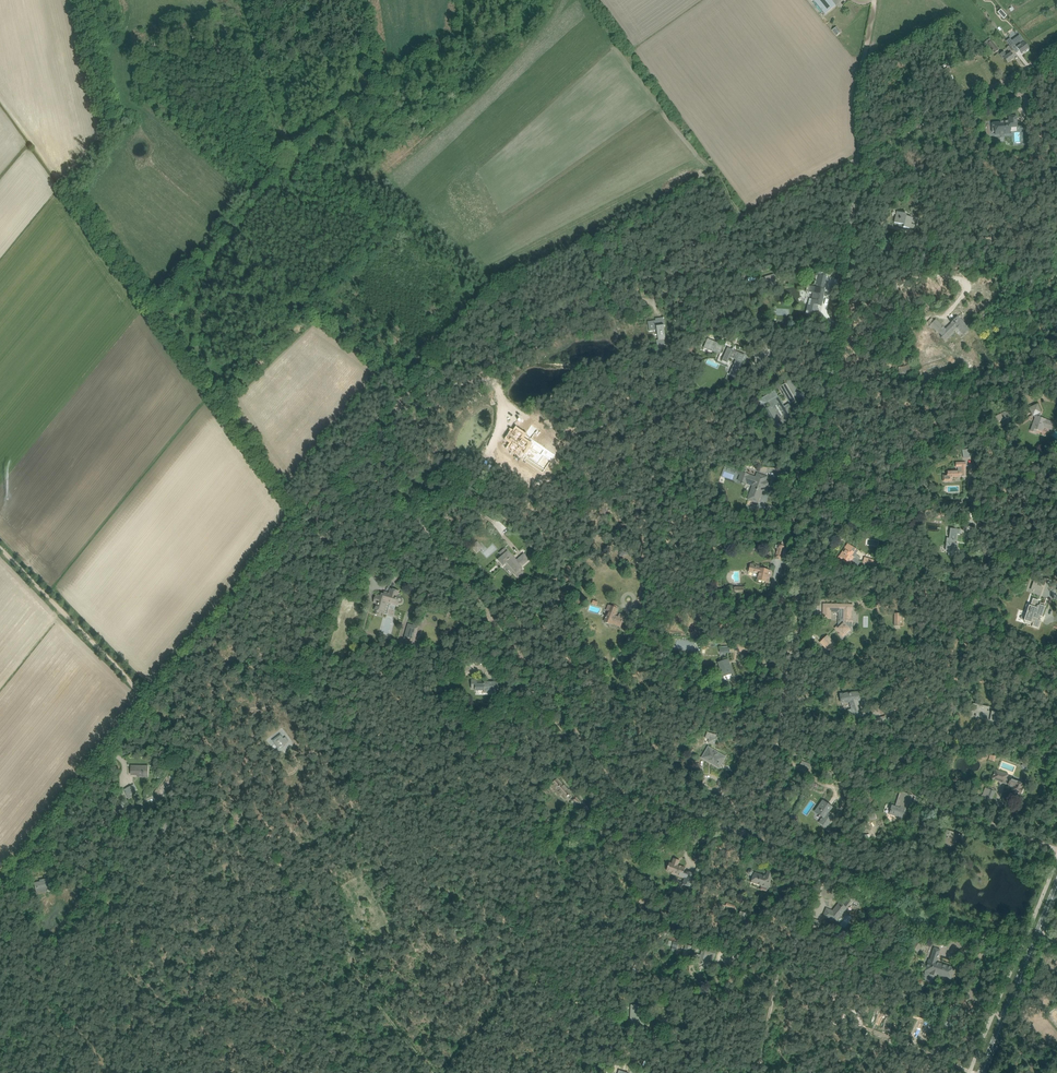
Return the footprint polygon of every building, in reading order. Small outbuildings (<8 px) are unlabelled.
[(831,0),(814,0),(825,14),(836,6),(831,0)] [(1003,30),(1000,32),(1005,38),(1008,36),(1003,30)] [(1010,38),(1006,41),(1011,47),(1015,45),(1018,49),(1021,54),(1024,52),(1025,51),(1026,52),(1030,49),(1026,44),(1023,39),(1019,35),(1012,40),(1010,38)] [(984,43),(983,44),(985,45),(987,44),(995,53),(999,50),(991,41),(989,39),(984,43)] [(1004,58),(1005,59),(1008,63),(1015,58),(1011,53),(1007,55),(1004,51),(1000,54),(1003,59),(1004,58)] [(995,132),(995,134),(1011,133),(1010,126),(1017,126),(1016,116),(1009,116),(1009,121),(1003,121),(1003,123),(992,123),(992,132),(995,132)] [(897,212),(894,222),(904,225),(903,227),(908,228),(911,229),(915,230),(917,225),(915,225),(915,224),(911,224),(911,222),(915,223),(916,219),(906,216),(907,214),(902,213),(897,212)] [(823,289),(826,276),(827,272),(821,271),(820,274),(819,274),(816,287),(810,286),(809,292),(813,293),(812,300),(809,299),(806,315),(816,317),(818,308),(816,308),(817,305),(821,306),(825,289),(823,289)] [(774,274),(764,277),(767,287),(777,284),(774,274)] [(664,346),(664,340),(666,340),(664,326),(665,326),(664,317),(655,319),(656,320),(648,322),(649,331),(657,330),(658,341),(657,341),(657,347),(664,346)] [(942,338),(944,340),(956,327),(963,335),(965,333),(966,334),(968,331),(969,329),(958,317),(951,323),(952,323),(945,329),(936,320),(930,325),(931,325),(930,326),(931,328),(932,327),(940,335),(939,335),(941,337),(942,338)] [(704,346),(720,353),(724,346),(722,345),(708,339),(704,346)] [(735,376),(739,368),(745,355),(728,348),(722,360),(727,363),(730,357),(736,359),(733,365),(730,374),(735,376)] [(706,362),(716,367),(718,364),(707,359),(706,362)] [(901,377),(916,371),(914,363),(898,369),(901,377)] [(785,383),(780,386),(790,403),(795,400),(785,383)] [(784,406),(778,396),(775,390),(758,401),(768,404),(768,402),(769,402),(772,407),(769,408),(776,420),(779,419),(782,424),(791,419),(788,414),(788,412),(788,411),(788,409),(789,407),(789,406),(790,405),(789,404),(789,403),(784,406)] [(1051,429),(1051,428),(1053,422),(1046,420),(1040,417),(1039,416),(1040,414),(1039,413),(1040,412),(1037,405),(1029,408),(1033,416),(1034,415),(1034,416),(1036,417),(1031,431),(1035,432),(1036,429),(1042,431),(1043,427),(1051,429)] [(1008,417),(1008,416),(1006,412),(1007,411),(1005,408),(999,411),(1001,414),(995,416),(997,421),(998,422),(1008,417)] [(522,432),(517,439),(522,442),(519,447),(526,452),(529,447),(534,450),(535,448),(549,457),(552,453),(560,459),(563,454),(544,442),(542,446),(530,438),(533,435),(526,430),(523,434),(522,432)] [(969,449),(962,450),(963,459),(970,458),(970,451),(969,449)] [(943,475),(943,476),(943,481),(950,481),(950,480),(951,480),(951,479),(951,477),(958,477),(958,476),(961,475),(961,476),(966,476),(965,467),(966,467),(966,462),(956,463),(956,467),(958,467),(958,471),(947,472),(947,475),(943,475)] [(757,473),(755,477),(738,471),(737,474),(740,475),(738,481),(752,486),(747,499),(757,503),(763,488),(766,490),(768,484),(764,483),(767,477),(757,473)] [(945,550),(951,551),(956,552),(957,543),(956,543),(957,534),(960,535),(961,530),(950,528),(949,538),(947,537),(945,550)] [(478,541),(471,546),(477,553),(483,547),(478,541)] [(840,555),(837,560),(840,562),(842,558),(845,560),(843,562),(848,565),(851,561),(858,566),(861,561),(858,561),(854,557),(856,554),(858,551),(853,548),(848,544),(846,548),(845,548),(840,556),(840,555)] [(518,577),(522,573),(519,570),(522,568),(521,567),(529,560),(524,555),(516,562),(512,557),(513,557),(505,548),(501,553),(503,556),(499,560),(503,565),(506,563),(518,577)] [(865,557),(862,565),(877,570),(879,562),(865,557)] [(770,570),(765,569),(760,568),(761,566),(750,564),(749,571),(759,573),(757,580),(766,582),(767,576),(769,576),(770,570)] [(1034,580),(1031,589),(1042,593),(1045,583),(1034,580)] [(376,595),(373,603),(376,604),(374,611),(376,611),(375,614),(381,615),(382,612),(384,613),(385,607),(387,602),(397,605),(398,604),(400,605),(401,604),(402,604),(402,603),(403,602),(403,601),(403,600),(403,599),(402,599),(402,598),(401,598),(400,597),(400,596),(398,596),(399,591),(390,589),(389,593),(384,592),(384,594),(382,594),(381,596),(379,595),(378,596),(376,595)] [(1028,615),(1025,624),(1030,626),(1031,623),(1033,623),(1031,627),(1039,629),(1042,621),(1039,620),(1040,617),(1041,616),(1043,616),(1047,602),(1045,601),(1044,604),(1040,603),(1039,606),(1037,605),(1039,600),(1033,598),(1030,606),(1031,606),(1029,612),(1028,611),(1028,613),(1027,614),(1028,615)] [(823,611),(823,618),(831,618),(831,612),(838,612),(838,615),(843,615),(843,621),(836,628),(840,633),(839,634),(842,636),(844,636),(847,634),(846,633),(852,627),(852,617),(851,617),(852,610),(853,610),(853,605),(829,604),(824,604),(823,611)] [(621,625),(623,620),(625,616),(622,615),(621,617),(619,616),(618,617),(614,615),(617,608),(608,605),(607,608),(610,609),(607,617),(606,616),(606,618),(605,622),(610,624),(611,623),(617,625),(618,624),(621,625)] [(419,627),(408,624),(403,639),(414,642),(419,627)] [(821,643),(830,653),(837,647),(827,637),(821,643)] [(719,648),(720,653),(720,654),(730,652),(730,648),(728,648),(728,645),(721,646),(721,648),(719,648)] [(728,659),(723,661),(718,663),(720,668),(721,667),(725,676),(733,673),(728,659)] [(472,685),(472,688),(475,688),(475,690),(484,690),(484,693),(494,693),(494,689),(498,689),(498,682),(489,682),(477,682),(477,680),(472,680),(472,685)] [(856,723),(862,721),(864,721),(858,700),(860,700),(859,692),(845,694),(845,693),(843,694),(840,694),(841,702),(850,701),(856,723)] [(974,704),(972,709),(975,710),(980,711),(982,711),(982,712),(984,712),(983,717),(993,720),(993,721),(998,722),(1000,713),(992,712),(989,711),(989,710),(989,707),(974,704)] [(886,716),(873,719),(875,724),(887,721),(886,716)] [(708,742),(714,744),(716,739),(715,738),(715,737),(713,736),(714,734),(707,732),(705,738),(709,739),(708,742)] [(283,747),(290,741),(286,737),(283,739),(280,736),(274,741),(279,748),(282,745),(283,747)] [(708,747),(702,758),(719,767),(725,757),(708,747)] [(800,760),(798,765),(810,769),(812,764),(800,760)] [(131,766),(131,775),(133,775),(138,775),(138,777),(148,777),(148,771),(148,766),(131,766)] [(992,779),(999,781),(1014,787),(1012,790),(1014,791),(1012,797),(1017,799),(1019,793),(1021,794),(1021,793),(1022,794),(1024,789),(1023,789),(1022,788),(1023,785),(1019,783),(1019,782),(1007,778),(1009,775),(995,770),(992,779)] [(550,786),(554,791),(559,796),(562,795),(565,799),(572,793),(569,790),(568,790),(557,779),(550,786)] [(883,784),(880,792),(886,795),(888,789),(891,791),(892,788),(883,784)] [(134,785),(124,790),(128,799),(135,795),(133,792),(137,790),(134,785)] [(114,792),(112,794),(114,797),(117,794),(122,789),(119,786),(114,792)] [(985,788),(983,795),(986,797),(992,799),(995,792),(989,790),(985,788)] [(892,805),(889,814),(902,818),(905,807),(905,805),(906,805),(907,802),(911,804),(913,796),(901,792),(899,798),(896,806),(892,805)] [(124,804),(121,806),(125,810),(130,806),(125,799),(122,801),(124,804)] [(144,808),(154,805),(152,799),(142,803),(144,808)] [(823,800),(818,807),(815,811),(823,817),(822,818),(821,819),(819,822),(827,828),(834,818),(828,813),(832,807),(823,800)] [(575,827),(567,820),(562,825),(565,827),(563,829),(569,834),(575,827)] [(941,842),(946,844),(951,845),(952,841),(960,844),(963,836),(946,830),(946,829),(941,842)] [(669,862),(666,870),(671,872),(671,873),(685,878),(683,884),(690,887),(694,874),(687,872),(685,872),(684,871),(685,867),(677,864),(678,860),(673,858),(672,863),(669,862)] [(754,873),(753,873),(753,872),(753,871),(752,870),(751,870),(750,870),(749,870),(748,871),(748,872),(748,873),(748,874),(749,875),(750,875),(753,876),(751,882),(761,885),(761,886),(768,888),(773,873),(768,871),(766,876),(762,875),(763,875),(762,874),(762,875),(754,873)] [(57,882),(50,876),(46,879),(41,880),(41,881),(34,883),(37,893),(47,891),(46,888),(53,886),(57,882)] [(859,903),(860,899),(862,894),(849,890),(847,893),(846,893),(844,896),(845,896),(841,901),(832,911),(826,909),(823,917),(836,922),(853,901),(859,903)] [(651,896),(641,894),(639,903),(648,905),(651,896)] [(748,914),(740,911),(736,920),(744,923),(748,914)] [(362,940),(377,943),(379,933),(364,930),(362,940)] [(918,953),(924,944),(916,939),(910,948),(918,953)] [(688,959),(691,947),(686,945),(683,958),(688,959)] [(703,964),(703,963),(706,964),(708,956),(714,958),(716,951),(703,947),(699,962),(702,963),(702,964),(703,964)] [(929,960),(925,971),(931,973),(930,976),(931,977),(932,978),(933,978),(934,978),(935,978),(936,978),(937,977),(937,976),(938,975),(951,979),(954,968),(936,962),(938,957),(939,956),(938,956),(940,950),(934,948),(930,960),(929,960)] [(644,1010),(641,1010),(641,1005),(634,1005),(634,1013),(631,1013),(631,1017),(633,1017),(633,1024),(640,1025),(640,1019),(644,1019),(644,1010)] [(649,1029),(648,1031),(653,1034),(652,1037),(662,1042),(664,1037),(649,1029)]
